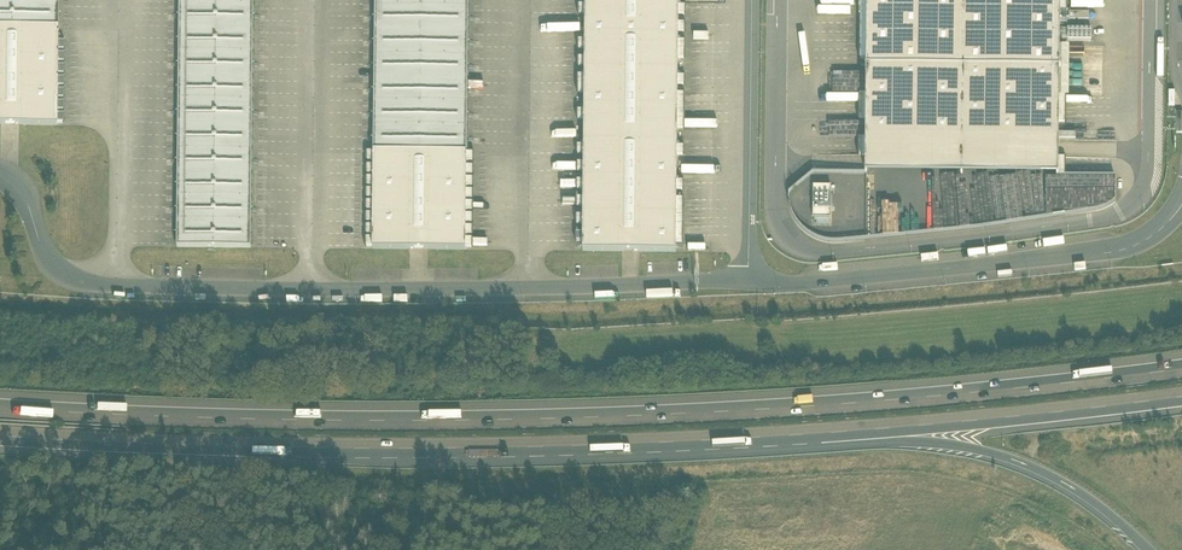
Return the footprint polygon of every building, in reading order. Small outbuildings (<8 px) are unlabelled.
[(58,28),(58,0),(0,0),(0,28),(58,28)] [(177,246),(251,247),(253,0),(179,0),(177,246)] [(373,152),(467,153),(468,0),(375,0),(373,152)] [(582,251),(676,252),(679,0),(585,0),(582,251)] [(864,179),(1057,182),(1059,0),(866,0),(864,179)] [(1104,9),(1104,0),(1073,0),(1073,9),(1104,9)] [(0,28),(0,124),(57,124),(58,28),(0,28)] [(1094,139),(1094,129),(1070,129),(1070,138),(1094,139)] [(467,153),(373,152),(372,248),(466,249),(467,153)] [(813,173),(813,225),(837,225),(837,227),(844,227),(844,234),(852,234),(852,218),(860,218),(860,215),(839,215),(839,201),(837,201),(837,192),(860,193),(860,173),(813,173)] [(1120,199),(1119,176),(1086,177),(1086,191),(1086,201),(1120,199)]
